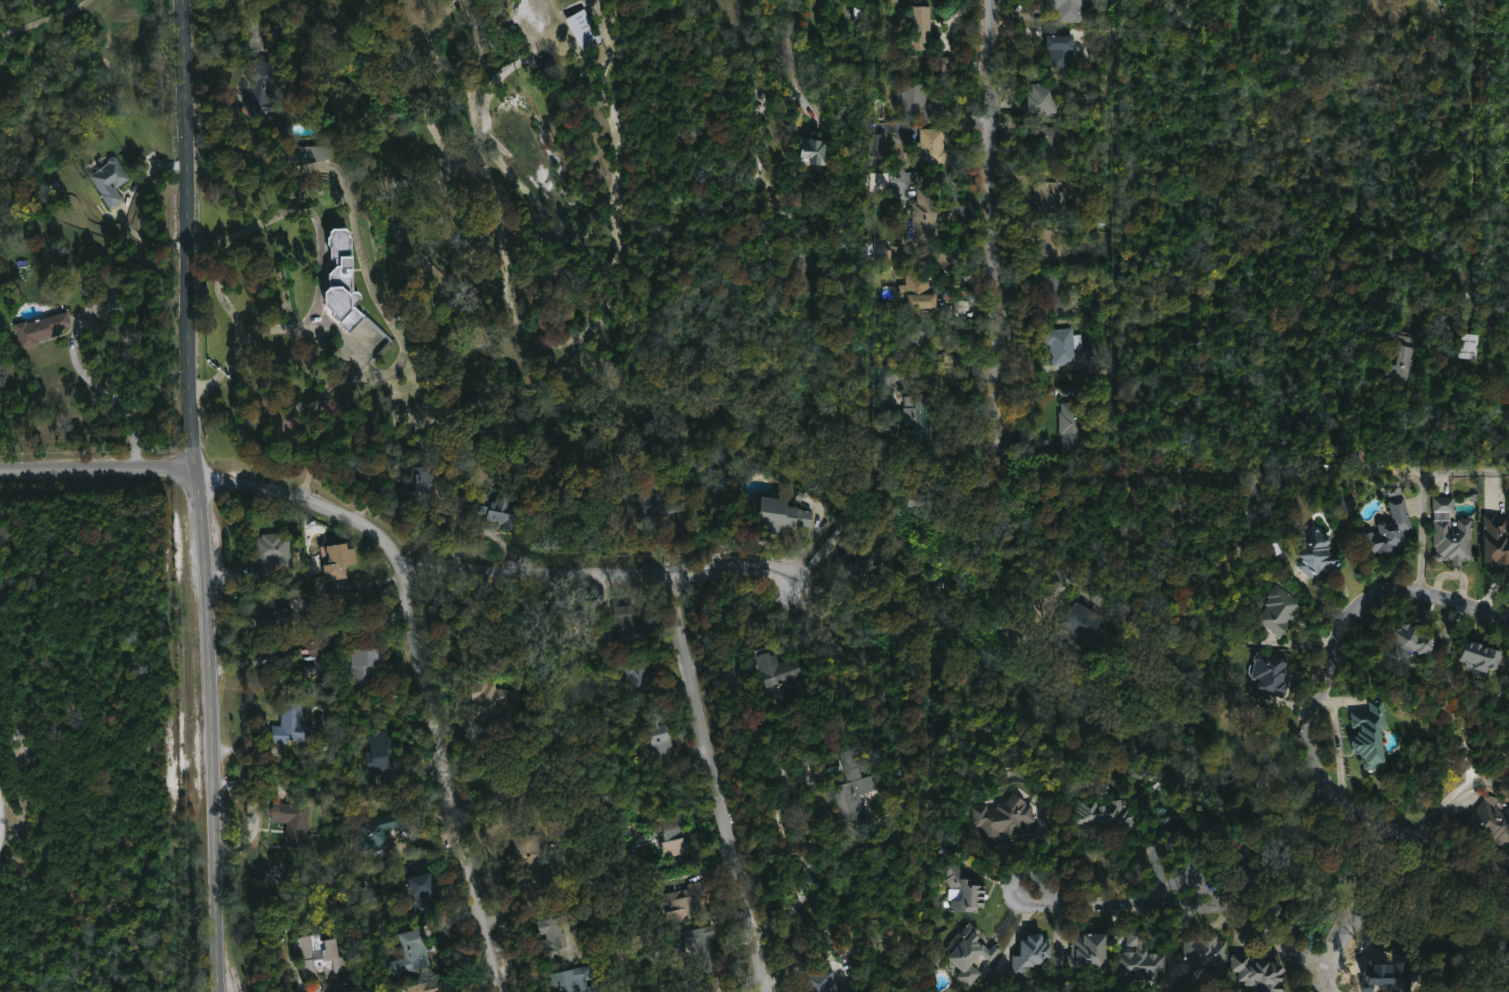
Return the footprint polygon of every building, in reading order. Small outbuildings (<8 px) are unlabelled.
[(1047,22),(1048,0),(1082,0),(1082,1),(1081,24),(1047,22)] [(603,42),(584,52),(566,18),(578,12),(575,7),(582,4),(603,42)] [(927,50),(912,50),(912,6),(932,6),(932,43),(927,43),(927,50)] [(1076,36),(1075,67),(1051,66),(1051,49),(1048,49),(1048,35),(1076,36)] [(951,58),(935,58),(935,71),(951,71),(951,58)] [(282,64),(276,103),(287,104),(284,120),(270,118),(271,111),(267,110),(266,117),(250,115),(251,109),(246,108),(248,94),(254,94),(256,80),(253,79),(255,64),(264,66),(265,62),(282,64)] [(928,83),(928,103),(943,103),(942,117),(903,117),(903,100),(898,100),(899,90),(904,90),(904,82),(928,83)] [(1059,113),(1024,113),(1025,100),(1029,100),(1029,84),(1059,84),(1059,113)] [(1060,127),(1060,137),(1067,137),(1066,161),(1045,160),(1046,142),(1036,142),(1036,126),(1060,127)] [(944,129),(944,135),(947,135),(947,148),(950,148),(950,164),(923,165),(923,153),(918,153),(918,142),(922,142),(922,129),(944,129)] [(831,139),(830,165),(813,165),(813,157),(802,157),(802,138),(831,139)] [(297,165),(289,165),(289,146),(331,146),(331,159),(297,165)] [(112,209),(111,210),(89,176),(109,163),(109,159),(112,156),(116,157),(131,179),(116,188),(124,200),(112,209)] [(870,191),(887,191),(888,173),(870,173),(870,191)] [(1067,192),(1067,203),(1060,203),(1060,213),(1037,213),(1038,203),(1036,203),(1036,192),(1038,192),(1038,182),(1061,182),(1061,191),(1067,192)] [(939,189),(939,210),(941,210),(941,222),(944,222),(944,227),(941,227),(941,243),(915,242),(916,204),(920,204),(921,189),(939,189)] [(352,238),(354,292),(358,292),(362,295),(362,301),(355,308),(365,318),(349,334),(333,318),(333,314),(325,306),(325,293),(330,288),(330,274),(336,267),(336,260),(331,260),(331,248),(328,246),(328,238),(330,236),(330,232),(333,229),(346,229),(349,232),(349,235),(352,238)] [(1066,261),(1039,262),(1038,230),(1070,229),(1071,261),(1066,261)] [(918,270),(918,275),(933,275),(933,295),(940,295),(940,311),(910,310),(911,298),(904,298),(904,286),(909,286),(909,275),(911,275),(911,270),(918,270)] [(1069,309),(1044,309),(1043,274),(1068,274),(1069,309)] [(72,324),(72,326),(59,330),(60,335),(39,341),(40,345),(23,350),(15,325),(27,321),(27,324),(68,312),(72,324)] [(1076,327),(1077,334),(1084,334),(1085,348),(1078,349),(1079,364),(1055,366),(1053,344),(1049,345),(1047,330),(1076,327)] [(914,332),(934,331),(933,353),(906,352),(906,330),(914,332)] [(1427,342),(1414,388),(1398,383),(1399,378),(1388,375),(1400,334),(1427,342)] [(1488,336),(1486,361),(1467,359),(1469,335),(1488,336)] [(891,406),(876,406),(877,366),(892,367),(891,406)] [(937,395),(937,408),(942,408),(942,432),(938,432),(938,446),(916,446),(917,425),(906,425),(907,408),(918,408),(918,395),(937,395)] [(1088,403),(1087,452),(1065,452),(1065,434),(1062,434),(1063,406),(1067,406),(1067,403),(1088,403)] [(430,465),(430,472),(434,471),(434,484),(430,484),(429,490),(404,490),(404,478),(411,478),(411,465),(430,465)] [(685,497),(684,513),(665,512),(664,518),(638,518),(639,484),(652,484),(652,496),(685,497)] [(491,500),(497,502),(498,497),(500,498),(501,496),(511,498),(510,504),(518,506),(516,514),(519,515),(515,531),(504,528),(505,525),(486,520),(487,517),(471,513),(473,501),(479,503),(482,492),(492,494),(491,500)] [(814,510),(812,527),(801,526),(801,529),(780,527),(780,522),(760,520),(763,495),(790,498),(789,504),(805,506),(804,509),(814,510)] [(1460,496),(1459,511),(1455,511),(1456,526),(1463,526),(1463,518),(1466,517),(1476,518),(1476,542),(1472,541),(1472,564),(1460,564),(1460,557),(1447,557),(1447,560),(1439,559),(1440,546),(1439,546),(1439,511),(1438,511),(1438,495),(1460,496)] [(1410,496),(1417,528),(1410,529),(1413,544),(1401,547),(1402,550),(1395,552),(1395,550),(1373,555),(1367,532),(1378,529),(1379,532),(1385,530),(1383,523),(1394,520),(1395,523),(1399,522),(1394,500),(1410,496)] [(1488,512),(1508,514),(1508,561),(1491,560),(1492,536),(1488,536),(1488,512)] [(1323,530),(1328,534),(1333,535),(1335,537),(1335,542),(1333,545),(1335,546),(1333,549),(1337,552),(1342,553),(1344,561),(1336,565),(1335,571),(1329,572),(1325,568),(1320,575),(1319,574),(1315,578),(1299,565),(1304,559),(1306,560),(1309,557),(1304,553),(1307,549),(1304,547),(1308,542),(1301,537),(1307,529),(1311,533),(1318,524),(1324,529),(1323,530)] [(276,532),(281,533),(281,537),(290,536),(292,565),(280,566),(280,563),(272,563),(273,571),(256,572),(255,537),(262,537),(262,534),(276,532)] [(347,542),(348,548),(354,546),(357,563),(346,565),(348,577),(326,581),(323,564),(328,563),(327,559),(323,559),(321,546),(347,542)] [(1305,603),(1299,611),(1296,609),(1294,612),(1298,614),(1294,620),(1292,618),(1290,622),(1292,623),(1283,637),(1260,621),(1272,605),(1269,603),(1272,598),(1269,596),(1278,583),(1305,603)] [(271,601),(272,619),(259,620),(260,643),(264,643),(265,651),(269,651),(268,637),(279,636),(278,631),(294,630),(292,599),(271,601)] [(1110,617),(1095,642),(1066,625),(1082,600),(1110,617)] [(633,604),(634,611),(643,610),(647,646),(634,648),(633,638),(620,639),(619,629),(606,630),(604,614),(615,613),(614,606),(633,604)] [(1411,621),(1411,623),(1415,622),(1416,625),(1422,623),(1425,635),(1438,632),(1441,649),(1403,657),(1398,637),(1392,639),(1391,632),(1398,631),(1397,629),(1408,626),(1407,622),(1411,621)] [(1473,640),(1481,642),(1481,640),(1491,643),(1490,646),(1494,647),(1495,645),(1508,649),(1504,668),(1497,666),(1495,672),(1493,671),(1491,676),(1479,673),(1480,668),(1472,666),(1473,662),(1468,660),(1473,640)] [(378,647),(378,665),(371,665),(371,683),(351,683),(351,648),(367,648),(367,649),(373,649),(373,648),(378,647)] [(776,650),(781,662),(798,655),(806,676),(767,692),(760,673),(764,672),(758,657),(776,650)] [(1267,651),(1290,657),(1287,668),(1289,669),(1288,673),(1291,673),(1287,698),(1270,694),(1270,692),(1266,691),(1265,696),(1261,695),(1261,697),(1250,695),(1252,686),(1257,687),(1258,683),(1256,683),(1257,679),(1253,678),(1257,654),(1259,654),(1260,652),(1267,653),(1267,651)] [(647,656),(649,667),(650,667),(651,673),(653,672),(656,691),(633,694),(631,680),(624,681),(621,660),(647,656)] [(490,679),(491,683),(497,682),(498,688),(504,687),(504,690),(509,689),(513,692),(514,697),(505,703),(507,715),(470,722),(467,705),(475,703),(471,683),(490,679)] [(1384,699),(1389,730),(1384,730),(1389,763),(1375,765),(1376,768),(1366,769),(1365,762),(1369,761),(1369,756),(1364,757),(1364,754),(1360,754),(1360,750),(1356,750),(1354,740),(1359,739),(1358,736),(1361,736),(1360,731),(1365,730),(1364,726),(1355,727),(1353,713),(1371,710),(1369,701),(1384,699)] [(304,724),(304,740),(287,740),(287,744),(271,744),(271,725),(281,725),(281,703),(303,703),(302,724),(304,724)] [(660,712),(664,724),(668,723),(675,751),(654,757),(647,730),(639,733),(635,719),(660,712)] [(377,789),(364,791),(362,775),(368,774),(362,733),(389,729),(393,757),(389,758),(391,771),(375,773),(377,789)] [(858,748),(867,777),(876,774),(881,790),(864,795),(870,815),(837,823),(835,814),(844,812),(842,807),(838,809),(836,799),(839,798),(836,789),(843,787),(843,785),(851,782),(842,753),(858,748)] [(519,778),(525,803),(509,807),(507,800),(503,801),(504,804),(488,808),(484,795),(497,791),(495,783),(519,778)] [(1029,781),(1031,794),(1035,793),(1036,798),(1032,799),(1033,804),(1036,804),(1039,821),(1027,823),(1028,830),(1022,831),(1022,834),(1009,836),(1008,831),(1003,832),(1004,836),(987,838),(985,827),(978,828),(976,807),(978,807),(977,802),(982,801),(982,806),(991,805),(992,807),(1003,806),(1007,798),(1010,801),(1012,800),(1008,789),(1029,781)] [(1507,808),(1508,809),(1508,841),(1507,845),(1502,845),(1501,841),(1498,847),(1488,841),(1489,838),(1480,832),(1479,834),(1468,827),(1486,797),(1484,796),(1488,790),(1502,799),(1498,806),(1505,810),(1507,808)] [(1126,799),(1127,808),(1130,808),(1131,817),(1142,824),(1152,822),(1154,838),(1137,840),(1136,831),(1121,833),(1120,824),(1105,825),(1104,822),(1096,823),(1097,828),(1078,830),(1077,815),(1080,814),(1079,808),(1081,808),(1081,801),(1092,800),(1093,802),(1102,801),(1103,806),(1113,804),(1113,801),(1126,799)] [(310,806),(305,847),(286,845),(288,824),(271,822),(273,802),(310,806)] [(684,827),(685,833),(687,833),(690,844),(687,844),(689,853),(665,859),(661,844),(657,846),(654,834),(638,838),(635,826),(689,813),(692,825),(684,827)] [(541,834),(547,889),(533,890),(532,877),(528,877),(527,865),(524,865),(523,858),(517,858),(514,837),(541,834)] [(1248,856),(1279,897),(1265,907),(1255,893),(1246,900),(1231,879),(1241,871),(1238,867),(1240,866),(1234,858),(1250,846),(1254,851),(1248,856)] [(983,879),(983,886),(987,886),(987,888),(989,888),(988,908),(981,908),(981,913),(953,911),(953,907),(948,907),(948,902),(959,901),(959,890),(955,890),(956,880),(948,869),(958,861),(972,879),(983,879)] [(440,901),(416,908),(408,880),(431,873),(440,901)] [(707,894),(714,919),(707,921),(698,917),(685,921),(686,923),(670,928),(666,912),(663,913),(661,904),(666,902),(664,894),(690,887),(689,885),(704,881),(707,894)] [(566,931),(569,947),(553,950),(552,947),(550,948),(547,934),(542,935),(539,921),(572,915),(575,929),(566,931)] [(981,942),(993,951),(997,945),(1004,951),(995,962),(985,954),(975,965),(984,973),(972,988),(960,978),(965,971),(950,959),(965,940),(961,937),(972,923),(978,927),(975,930),(984,937),(981,942)] [(712,938),(715,953),(719,952),(722,966),(716,967),(717,971),(704,974),(702,968),(691,970),(687,949),(677,951),(675,945),(679,944),(677,933),(714,925),(717,937),(712,938)] [(433,964),(387,976),(384,964),(406,958),(400,934),(423,928),(433,964)] [(1146,928),(1145,948),(1149,948),(1149,955),(1151,956),(1151,953),(1167,954),(1167,977),(1154,976),(1154,974),(1142,973),(1142,975),(1136,975),(1136,973),(1119,972),(1119,956),(1130,956),(1130,951),(1137,952),(1137,945),(1128,945),(1129,929),(1146,928)] [(321,934),(322,941),(337,939),(340,958),(347,957),(349,970),(335,973),(336,976),(326,978),(325,971),(317,972),(318,980),(308,982),(306,973),(303,974),(297,938),(321,934)] [(1046,934),(1046,937),(1053,937),(1053,943),(1051,943),(1051,946),(1055,946),(1054,959),(1050,959),(1050,965),(1038,965),(1038,967),(1030,967),(1030,976),(1016,976),(1016,956),(1023,956),(1024,940),(1031,940),(1031,935),(1046,934)] [(1109,968),(1070,967),(1070,956),(1074,956),(1074,936),(1086,936),(1086,934),(1110,934),(1109,968)] [(1219,936),(1219,944),(1228,944),(1227,965),(1198,964),(1197,977),(1183,976),(1184,940),(1198,940),(1198,936),(1219,936)] [(1288,986),(1288,991),(1257,991),(1258,986),(1247,985),(1247,983),(1240,983),(1241,972),(1233,971),(1234,954),(1253,955),(1252,966),(1258,966),(1259,961),(1272,962),(1273,963),(1275,962),(1279,965),(1282,963),(1288,971),(1288,981),(1286,980),(1285,986),(1288,986)] [(594,986),(595,991),(555,991),(551,974),(591,966),(594,979),(588,980),(589,987),(594,986)] [(854,980),(857,991),(811,991),(808,977),(834,971),(837,984),(854,980)] [(732,981),(734,991),(702,991),(700,981),(727,975),(728,982),(732,981)] [(437,979),(440,991),(405,991),(404,987),(437,979)]
